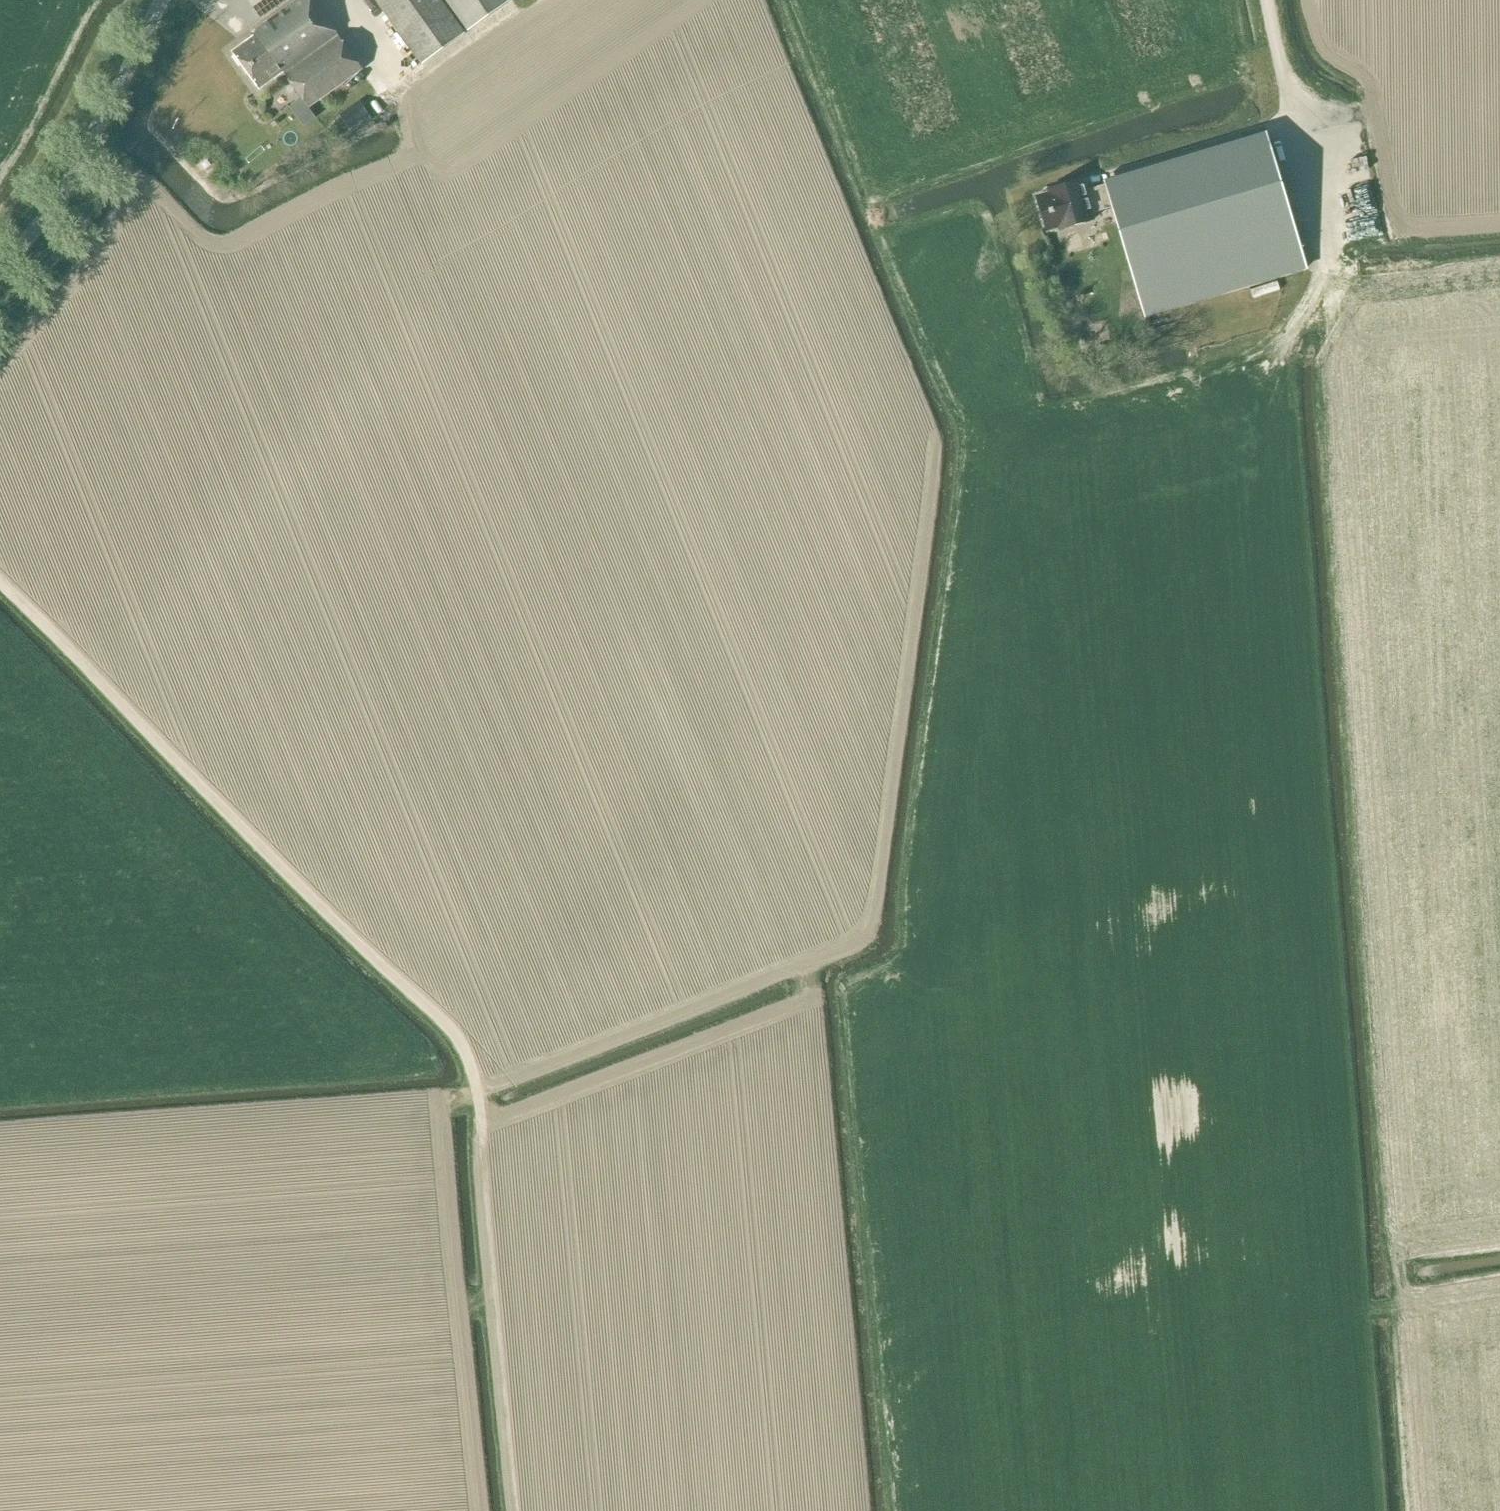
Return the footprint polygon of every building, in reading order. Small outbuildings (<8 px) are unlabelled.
[(251,32),(254,37),(233,52),(260,90),(285,73),(310,108),(363,71),(313,0),(297,0),(251,32)] [(423,65),(428,61),(510,1),(510,0),(377,0),(423,65)] [(369,116),(360,103),(340,117),(349,130),(369,116)] [(1304,270),(1264,137),(1085,190),(1082,181),(1048,191),(1048,193),(1036,197),(1047,231),(1059,228),(1059,230),(1094,220),(1092,214),(1115,207),(1148,317),(1304,270)]
